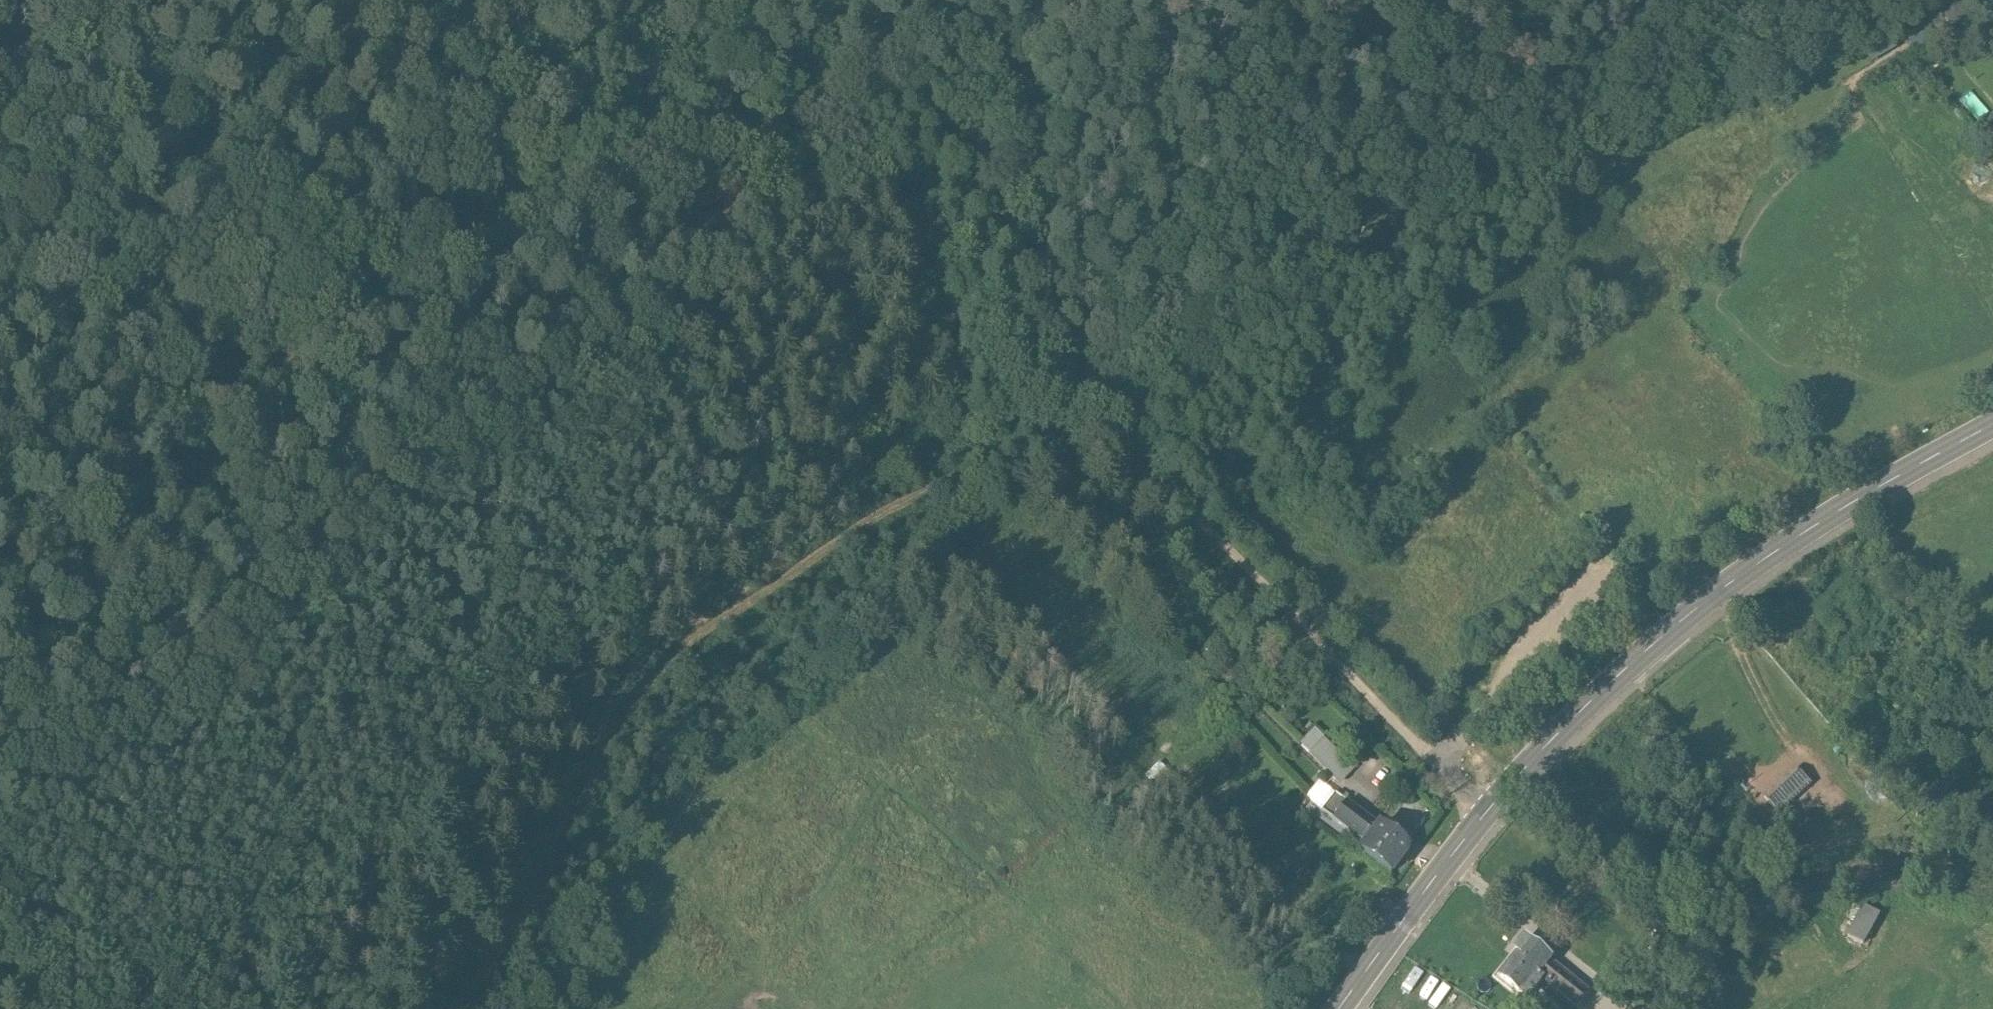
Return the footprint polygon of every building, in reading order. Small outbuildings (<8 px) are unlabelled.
[(1798,770),(1775,791),(1789,806),(1812,785),(1798,770)] [(1409,851),(1346,804),(1334,821),(1366,845),(1360,853),(1391,876),(1409,851)] [(1864,944),(1879,915),(1848,898),(1832,927),(1864,944)] [(1553,960),(1526,939),(1517,951),(1521,954),(1502,979),(1527,999),(1543,979),(1578,1006),(1589,992),(1551,963),(1553,960)] [(1419,1008),(1444,1008),(1429,997),(1419,1008)]
